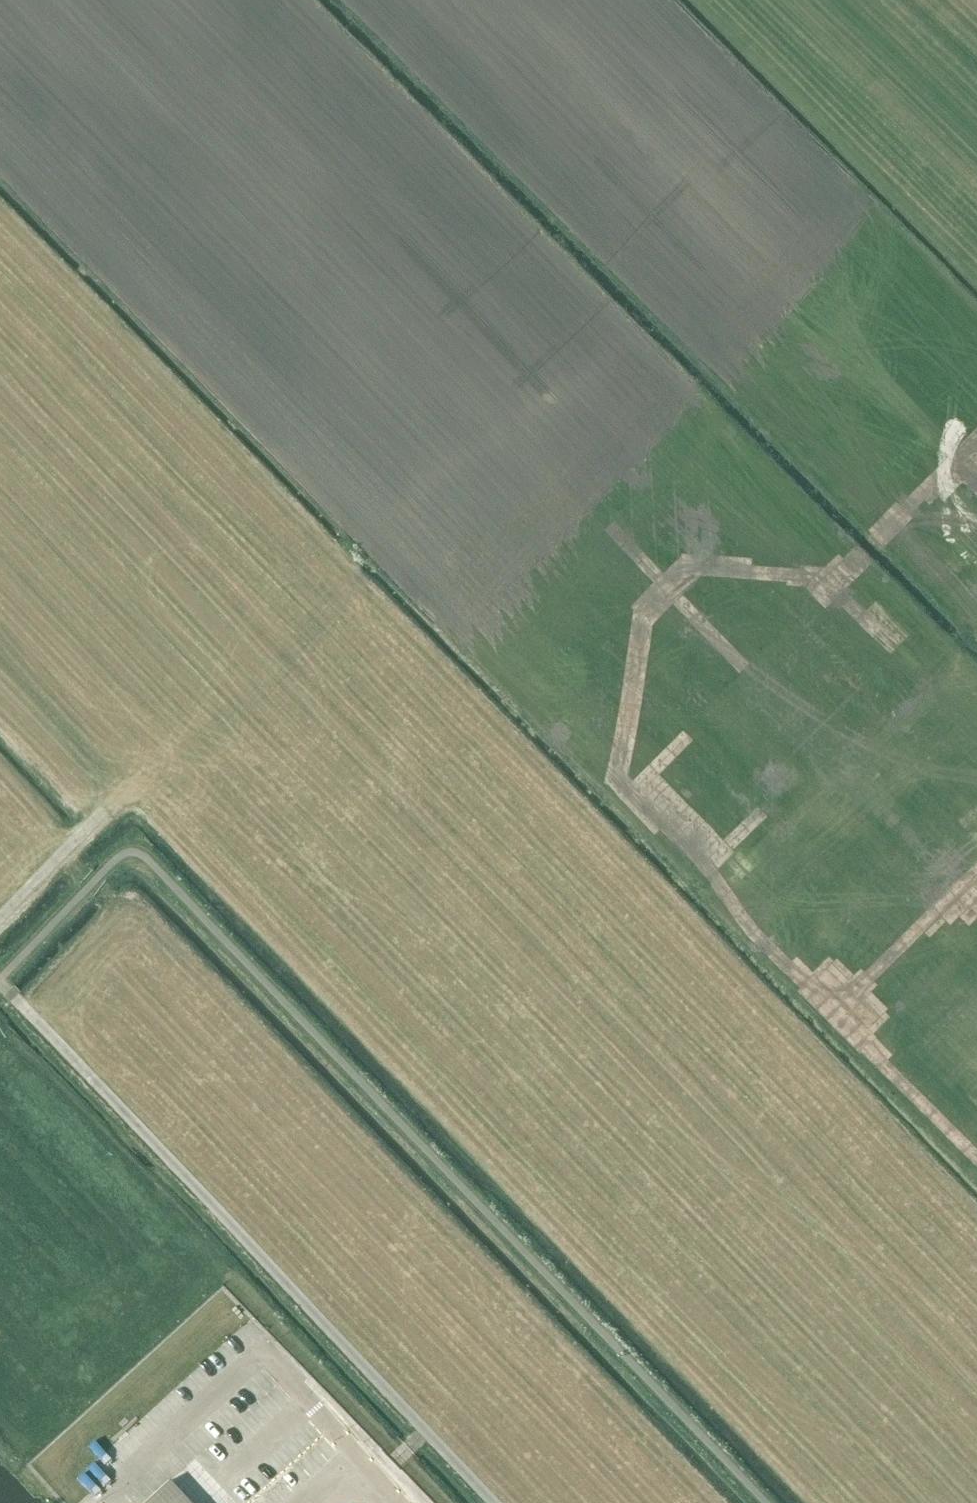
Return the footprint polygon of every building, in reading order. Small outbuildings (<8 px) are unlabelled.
[(146,1502),(192,1502),(171,1480),(146,1502)]
